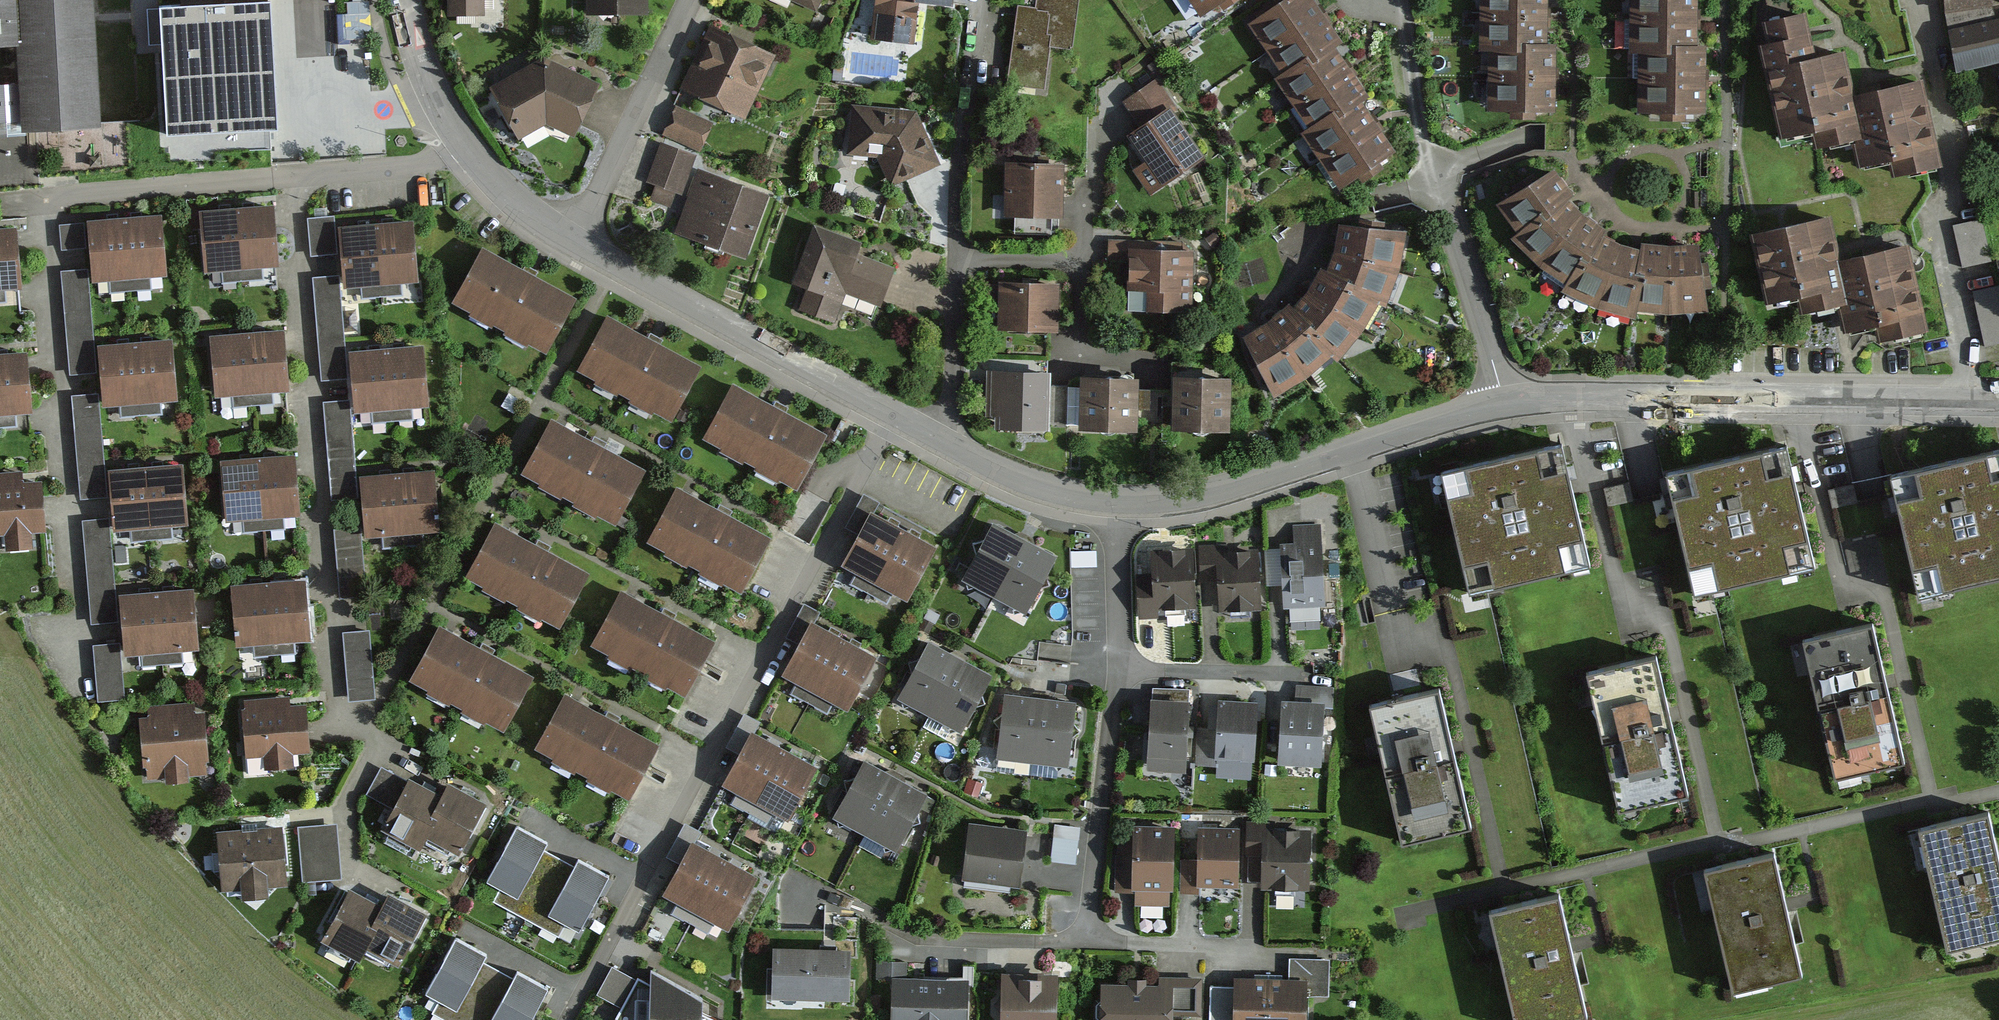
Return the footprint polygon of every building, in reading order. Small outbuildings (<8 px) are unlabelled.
[(97,116),(91,0),(0,0),(0,31),(18,30),(22,119),(97,116)] [(180,2),(157,4),(165,136),(271,130),(263,0),(180,0),(180,2)] [(448,8),(485,8),(485,0),(448,0),(448,8)] [(586,9),(647,8),(647,0),(586,0),(586,9)] [(874,33),(913,37),(917,0),(877,0),(874,33)] [(1006,86),(1045,91),(1051,45),(1070,47),(1076,0),(1038,0),(1037,4),(1017,1),(1006,86)] [(1201,9),(1213,0),(1194,0),(1201,9)] [(1247,26),(1283,75),(1307,57),(1314,65),(1336,49),(1344,43),(1312,0),(1283,0),(1247,26)] [(1479,51),(1490,51),(1526,51),(1526,44),(1547,44),(1548,0),(1480,0),(1479,51)] [(1630,49),(1641,50),(1671,50),(1671,41),(1697,42),(1697,0),(1630,0),(1630,49)] [(1944,8),(1992,2),(1992,0),(1944,0),(1944,8)] [(1998,56),(1998,13),(1993,14),(1992,2),(1944,8),(1959,65),(1998,56)] [(1821,141),(1858,133),(1840,47),(1811,53),(1801,8),(1765,16),(1770,41),(1764,42),(1784,134),(1817,126),(1821,141)] [(701,46),(682,87),(743,114),(773,49),(712,22),(701,46)] [(1671,50),(1641,50),(1639,114),(1659,114),(1658,124),(1688,125),(1688,114),(1706,114),(1707,42),(1697,42),(1671,41),(1671,50)] [(1526,51),(1490,51),(1488,110),(1509,111),(1509,121),(1536,122),(1536,111),(1554,112),(1555,44),(1547,44),(1526,44),(1526,51)] [(1283,75),(1276,81),(1308,129),(1333,111),(1340,120),(1361,104),(1370,98),(1336,49),(1314,65),(1307,57),(1283,75)] [(543,51),(492,81),(521,132),(545,119),(571,131),(597,78),(543,51)] [(1896,170),(1934,161),(1915,75),(1850,90),(1866,161),(1893,155),(1896,170)] [(1150,191),(1208,150),(1157,78),(1123,102),(1138,123),(1128,130),(1133,138),(1146,157),(1133,166),(1150,191)] [(916,106),(854,101),(849,151),(877,154),(891,183),(941,160),(916,106)] [(662,132),(698,149),(712,119),(676,103),(662,132)] [(1308,129),(1301,134),(1340,188),(1356,177),(1362,185),(1382,171),(1376,163),(1394,150),(1361,104),(1340,120),(1333,111),(1308,129)] [(698,152),(661,139),(646,180),(653,182),(648,198),(672,206),(677,191),(683,193),(698,152)] [(1005,156),(1003,210),(1016,210),(1015,228),(1059,230),(1060,211),(1062,211),(1064,158),(1005,156)] [(768,190),(698,166),(675,230),(746,254),(768,190)] [(1670,314),(1709,311),(1699,244),(1672,246),(1642,243),(1640,251),(1621,244),(1602,236),(1606,229),(1568,199),(1573,194),(1554,169),(1498,205),(1518,233),(1511,239),(1539,265),(1564,284),(1559,293),(1599,310),(1638,318),(1639,311),(1670,314)] [(272,201),(236,204),(243,275),(261,273),(260,260),(277,259),(272,201)] [(236,204),(201,206),(206,266),(224,265),(225,277),(243,275),(236,204)] [(160,210),(125,213),(131,288),(151,287),(150,270),(165,269),(160,210)] [(125,213),(88,216),(93,276),(109,274),(110,290),(131,288),(125,213)] [(332,213),(308,216),(312,253),(336,250),(332,213)] [(412,217),(341,223),(346,281),(359,280),(360,296),(405,292),(404,280),(417,279),(412,217)] [(1337,356),(1360,330),(1379,300),(1385,302),(1399,266),(1407,224),(1338,217),(1335,242),(1333,252),(1330,260),(1329,263),(1321,259),(1313,276),(1305,288),(1298,296),(1294,300),(1289,296),(1284,301),(1278,307),(1270,314),(1259,320),(1245,329),(1274,392),(1302,375),(1331,350),(1337,356)] [(1953,225),(1962,266),(1990,260),(1981,219),(1953,225)] [(82,220),(60,222),(62,245),(85,243),(82,220)] [(1802,314),(1841,305),(1832,265),(1821,220),(1756,234),(1772,305),(1799,299),(1802,314)] [(0,222),(0,297),(4,297),(3,284),(23,282),(18,221),(0,222)] [(860,239),(817,221),(793,277),(806,282),(798,302),(834,317),(845,292),(877,305),(894,264),(856,249),(860,239)] [(1144,236),(1109,236),(1109,259),(1128,259),(1129,309),(1193,308),(1193,248),(1182,240),(1144,240),(1144,236)] [(536,269),(485,242),(456,296),(546,344),(575,290),(536,269)] [(1877,337),(1918,328),(1903,250),(1832,265),(1841,305),(1846,329),(1873,323),(1877,337)] [(88,266),(62,268),(71,373),(96,371),(88,266)] [(338,273),(313,276),(322,377),(346,375),(338,273)] [(1060,279),(1000,277),(998,324),(1059,326),(1060,279)] [(1985,346),(1998,343),(1998,284),(1972,290),(1985,346)] [(1242,295),(1236,297),(1240,309),(1246,307),(1242,295)] [(659,338),(608,311),(579,364),(669,413),(699,360),(659,338)] [(283,326),(247,330),(254,402),(273,400),(271,385),(288,383),(283,326)] [(247,330),(209,333),(215,391),(232,389),(233,404),(254,402),(247,330)] [(173,334),(98,342),(104,401),(120,399),(121,414),(160,410),(159,397),(180,395),(173,334)] [(423,339),(351,347),(357,405),(372,404),(374,419),(416,415),(414,400),(429,399),(423,339)] [(0,350),(0,407),(30,404),(25,348),(0,350)] [(1050,369),(988,367),(987,422),(1048,424),(1049,386),(1050,369)] [(1138,368),(1081,367),(1080,424),(1137,426),(1137,407),(1152,407),(1152,383),(1138,382),(1138,368)] [(1232,370),(1174,368),(1173,394),(1172,424),(1230,426),(1232,370)] [(785,405),(734,377),(703,434),(795,484),(826,427),(785,405)] [(98,391),(71,393),(80,497),(107,495),(98,391)] [(349,398),(323,400),(332,497),(358,495),(349,398)] [(603,442),(552,414),(523,467),(613,516),(642,464),(603,442)] [(1892,465),(1922,593),(1998,575),(1998,439),(1892,465)] [(1563,444),(1438,471),(1466,595),(1590,568),(1572,486),(1563,444)] [(1787,445),(1667,471),(1695,597),(1815,570),(1795,478),(1787,445)] [(294,451),(259,454),(265,527),(283,525),(282,511),(299,509),(294,451)] [(259,454),(222,456),(226,516),(243,515),(244,529),(265,527),(259,454)] [(182,459),(108,465),(113,525),(130,524),(132,539),(173,535),(171,521),(187,519),(182,459)] [(432,467),(397,470),(403,543),(422,541),(421,526),(437,525),(432,467)] [(41,475),(22,476),(22,468),(0,469),(0,529),(3,529),(4,546),(32,544),(31,528),(45,527),(41,475)] [(397,470),(362,472),(367,532),(383,530),(384,544),(403,543),(397,470)] [(730,509),(677,482),(648,538),(742,587),(771,531),(730,509)] [(852,581),(867,590),(904,522),(877,508),(882,500),(863,489),(847,517),(861,524),(842,560),(858,568),(852,581)] [(108,516),(82,519),(93,622),(117,619),(111,563),(126,562),(124,545),(111,546),(108,516)] [(547,547),(494,518),(465,570),(558,621),(587,569),(547,547)] [(1057,552),(996,518),(963,577),(1025,611),(1057,552)] [(936,540),(904,522),(867,590),(885,600),(893,586),(907,594),(936,540)] [(1292,539),(1281,540),(1281,546),(1265,547),(1268,585),(1282,584),(1283,606),(1328,603),(1323,523),(1291,525),(1292,539)] [(360,524),(334,527),(341,594),(366,592),(360,524)] [(1261,604),(1258,545),(1217,547),(1216,543),(1199,544),(1201,579),(1218,578),(1219,606),(1261,604)] [(1196,603),(1193,545),(1152,547),(1153,578),(1137,579),(1138,614),(1157,613),(1156,604),(1196,603)] [(305,576),(266,579),(272,652),(295,651),(294,635),(309,634),(305,576)] [(266,579),(231,582),(236,641),(252,640),(253,654),(272,652),(266,579)] [(193,584),(158,587),(163,662),(182,660),(181,645),(197,644),(193,584)] [(673,613),(621,584),(590,640),(685,693),(716,637),(673,613)] [(158,587),(120,590),(125,651),(141,650),(142,663),(163,662),(158,587)] [(799,638),(782,670),(799,679),(792,692),(827,711),(834,698),(845,704),(874,651),(816,619),(821,610),(806,602),(789,632),(799,638)] [(530,671),(441,623),(411,678),(500,726),(530,671)] [(1883,685),(1870,626),(1804,641),(1834,776),(1900,762),(1883,685)] [(349,701),(374,698),(368,629),(343,631),(349,701)] [(993,670),(930,635),(897,694),(960,729),(993,670)] [(119,641),(93,643),(99,699),(125,696),(119,641)] [(1665,717),(1652,658),(1586,672),(1617,811),(1683,796),(1665,717)] [(1282,713),(1279,757),(1319,759),(1322,703),(1331,704),(1332,686),(1296,684),(1296,693),(1283,692),(1282,713)] [(1190,688),(1152,685),(1147,765),(1186,767),(1190,688)] [(1077,696),(1005,686),(997,752),(1069,762),(1077,696)] [(1452,748),(1439,688),(1371,703),(1402,841),(1469,827),(1452,748)] [(655,739),(564,690),(536,741),(627,790),(655,739)] [(245,706),(243,706),(246,755),(264,753),(265,766),(295,763),(294,750),(309,749),(305,701),(289,703),(289,696),(245,699),(245,706)] [(1254,758),(1257,698),(1218,697),(1218,713),(1217,727),(1200,727),(1199,761),(1218,762),(1218,777),(1251,778),(1251,758),(1254,758)] [(149,714),(142,714),(146,778),(165,776),(165,780),(189,778),(189,774),(206,773),(202,710),(194,711),(193,699),(148,702),(149,714)] [(732,800),(750,810),(786,745),(756,729),(762,718),(746,709),(729,739),(741,746),(721,781),(737,790),(732,800)] [(816,762),(786,745),(750,810),(768,820),(775,808),(786,815),(816,762)] [(832,815),(894,846),(928,790),(864,757),(832,815)] [(437,804),(379,772),(365,796),(391,811),(377,835),(410,854),(417,840),(437,804)] [(478,810),(446,791),(437,804),(417,840),(450,858),(478,810)] [(1985,813),(1917,828),(1943,947),(1998,934),(1998,878),(1997,869),(1985,813)] [(669,910),(687,920),(726,853),(697,836),(701,830),(683,819),(662,856),(675,864),(660,889),(676,898),(669,910)] [(969,820),(963,878),(1021,883),(1024,855),(1027,827),(969,820)] [(1173,888),(1174,821),(1132,820),(1132,841),(1115,841),(1114,893),(1137,893),(1136,902),(1168,903),(1168,888),(1173,888)] [(336,821),(297,825),(301,880),(341,877),(336,821)] [(1309,885),(1309,828),(1263,828),(1263,821),(1246,821),(1246,859),(1263,859),(1263,885),(1309,885)] [(1240,824),(1198,823),(1197,848),(1180,847),(1179,890),(1200,891),(1201,884),(1239,885),(1240,824)] [(282,825),(216,830),(221,888),(241,887),(242,895),(267,893),(266,883),(286,881),(282,825)] [(491,896),(526,915),(560,855),(545,846),(547,843),(515,825),(485,879),(497,886),(491,896)] [(1051,857),(1075,861),(1079,829),(1056,825),(1051,857)] [(759,872),(726,853),(687,920),(709,933),(716,921),(727,928),(759,872)] [(574,863),(560,855),(526,915),(556,932),(562,923),(576,931),(608,873),(578,856),(574,863)] [(1782,906),(1771,860),(1704,875),(1730,991),(1797,976),(1782,906)] [(378,914),(346,896),(319,944),(350,962),(378,914)] [(1556,897),(1488,912),(1512,1019),(1571,1019),(1583,1017),(1567,948),(1556,897)] [(419,918),(387,900),(359,949),(391,967),(419,918)] [(456,1019),(473,1019),(500,965),(484,956),(486,953),(455,936),(424,989),(436,996),(430,1006),(456,1019)] [(849,944),(773,943),(773,963),(767,963),(766,998),(824,998),(824,994),(848,994),(849,944)] [(878,956),(877,973),(893,974),(891,1019),(968,1019),(970,972),(907,970),(908,957),(878,956)] [(1235,974),(1235,983),(1211,983),(1210,1019),(1306,1019),(1307,990),(1326,990),(1327,959),(1291,958),(1291,976),(1235,974)] [(500,965),(473,1019),(527,1019),(548,983),(517,966),(513,973),(500,965)] [(610,1019),(717,1019),(699,1014),(699,996),(647,967),(647,984),(610,965),(596,993),(618,1002),(610,1019)] [(1003,969),(1001,1019),(1055,1019),(1056,1000),(1057,971),(1003,969)] [(1102,980),(1100,1019),(1171,1019),(1172,1012),(1201,1013),(1203,973),(1158,971),(1157,981),(1148,981),(1149,974),(1127,973),(1127,981),(1102,980)]
